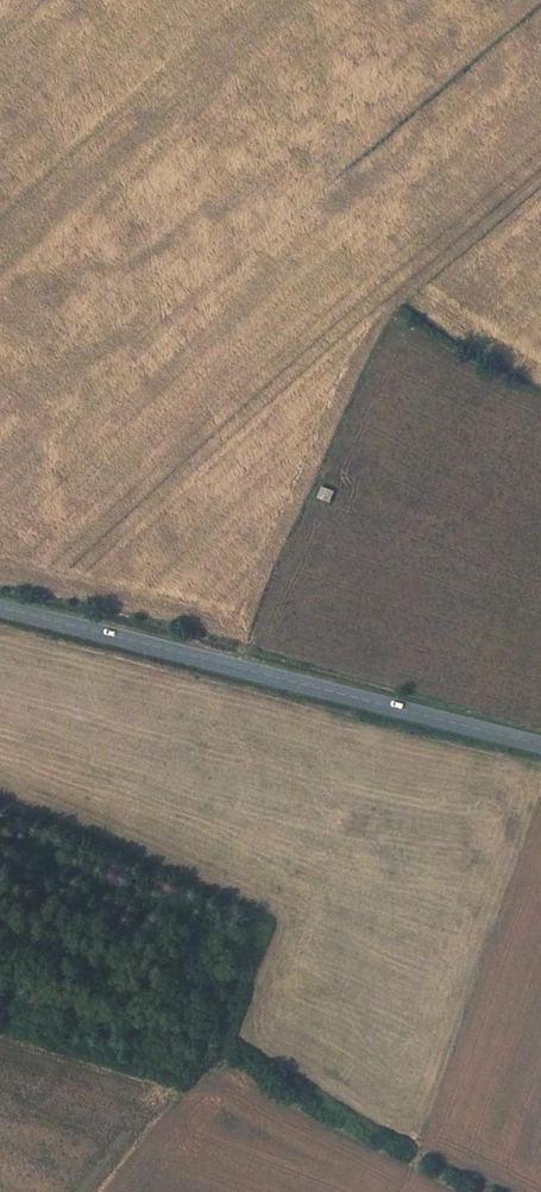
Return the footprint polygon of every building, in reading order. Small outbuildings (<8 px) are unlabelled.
[(329,503),(334,491),(322,486),(318,498),(329,503)]
